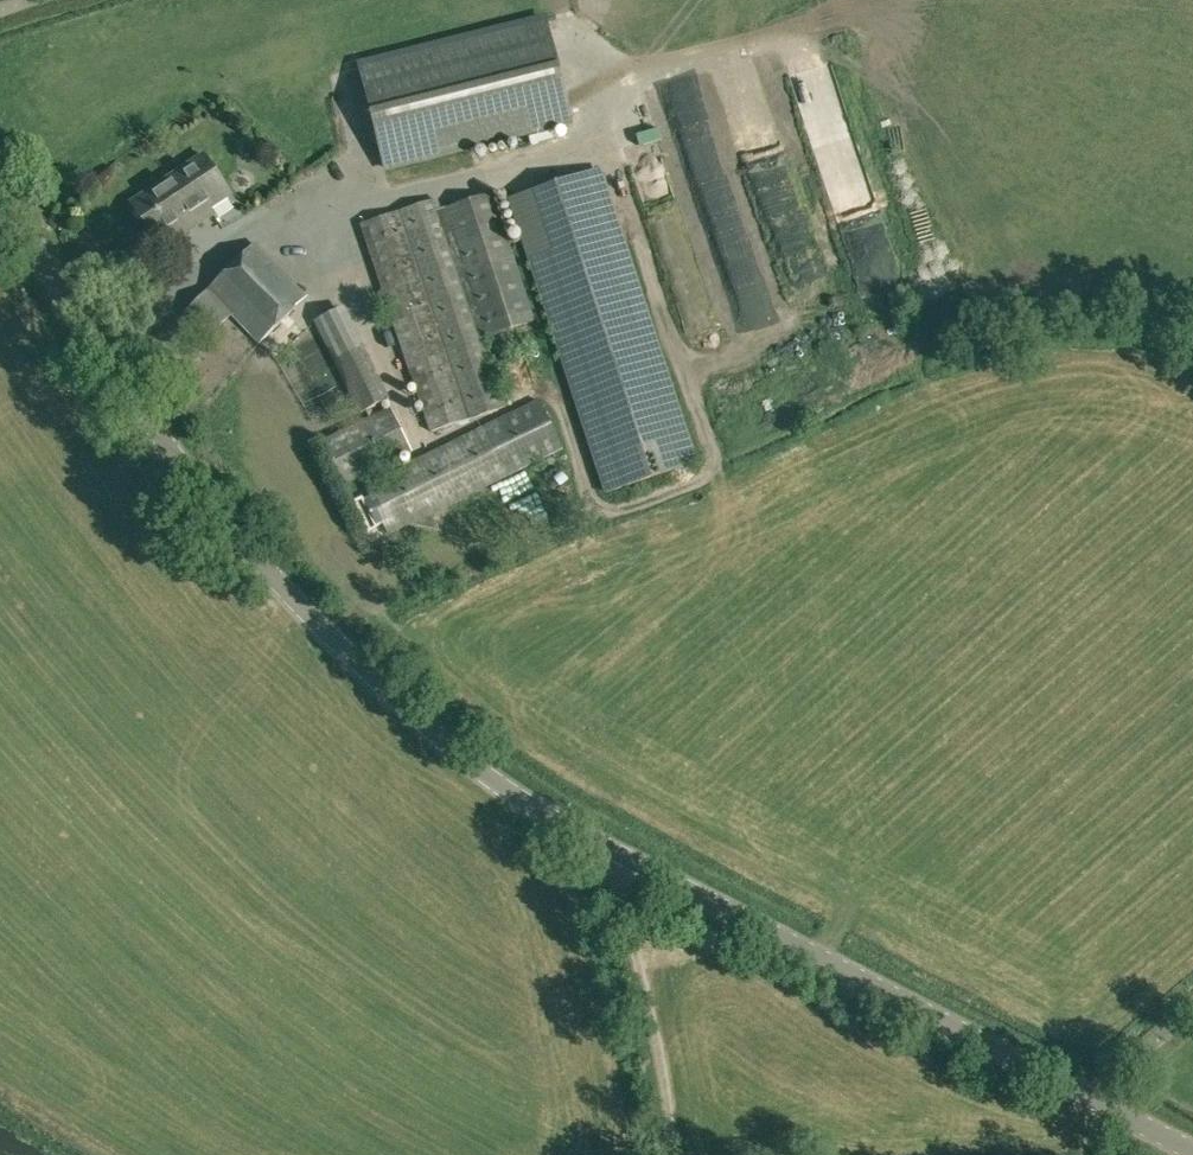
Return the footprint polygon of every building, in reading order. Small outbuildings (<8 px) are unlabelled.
[(384,167),(571,120),(547,23),(359,70),(384,167)] [(540,134),(529,136),(531,144),(542,141),(540,134)] [(188,207),(199,223),(213,213),(206,203),(227,189),(204,155),(165,181),(184,209),(188,207)] [(698,464),(601,170),(507,201),(604,496),(698,464)] [(184,209),(165,181),(131,203),(153,237),(178,221),(185,232),(199,223),(188,207),(184,209)] [(446,209),(489,335),(538,319),(496,192),(446,209)] [(436,199),(361,225),(432,431),(507,406),(436,199)] [(259,343),(307,295),(255,242),(184,312),(208,339),(231,315),(259,343)] [(358,352),(372,345),(351,304),(321,320),(359,393),(375,384),(358,352)] [(539,400),(485,425),(364,485),(389,534),(510,474),(563,448),(539,400)] [(390,408),(321,441),(342,484),(412,451),(390,408)]
